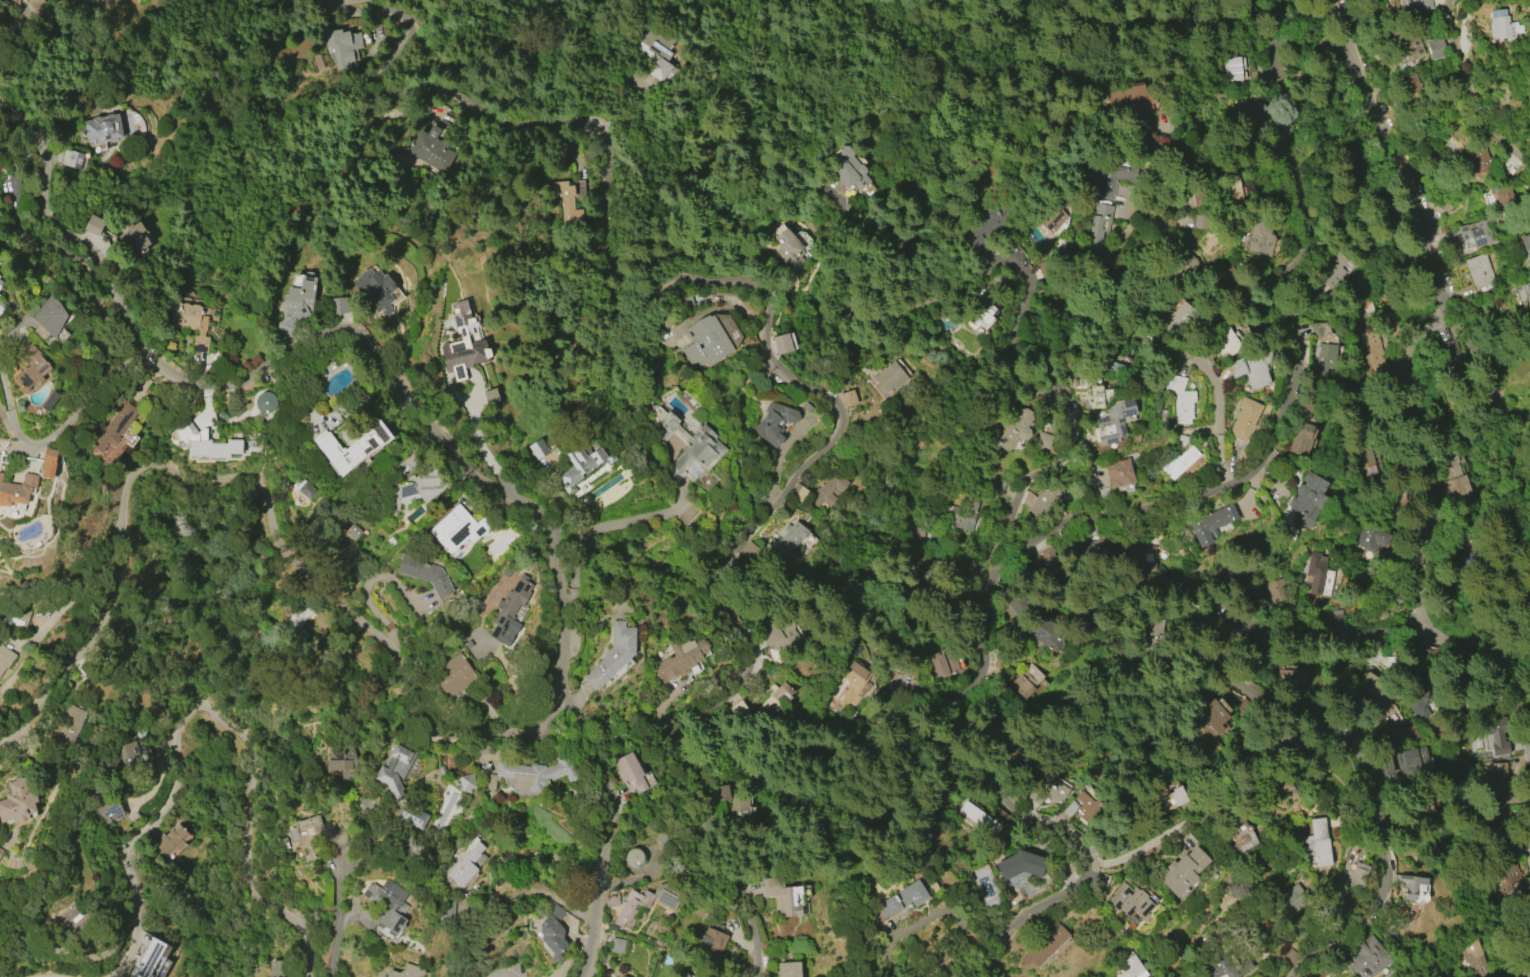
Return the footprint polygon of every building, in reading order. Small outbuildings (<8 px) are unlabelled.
[(1397,8),(1396,0),(1432,0),(1433,8),(1417,10),(1416,5),(1397,8)] [(1491,39),(1489,17),(1507,15),(1508,22),(1522,21),(1523,33),(1514,34),(1514,37),(1491,39)] [(1417,24),(1427,55),(1396,65),(1392,50),(1397,48),(1391,29),(1412,23),(1413,25),(1417,24)] [(661,83),(645,71),(650,64),(628,49),(631,44),(636,47),(653,24),(676,41),(668,51),(672,54),(666,62),(678,71),(669,84),(664,80),(661,83)] [(336,70),(332,45),(324,47),(321,30),(330,28),(331,31),(340,29),(341,32),(349,31),(349,34),(360,32),(363,48),(357,49),(358,59),(354,60),(354,62),(347,63),(347,68),(336,70)] [(1425,40),(1440,36),(1445,56),(1430,60),(1425,40)] [(1223,58),(1244,57),(1246,78),(1242,79),(1242,84),(1236,84),(1236,81),(1228,81),(1227,75),(1224,75),(1223,58)] [(1153,110),(1112,118),(1106,92),(1153,83),(1156,100),(1158,99),(1159,106),(1153,107),(1153,110)] [(1236,106),(1263,101),(1267,128),(1241,132),(1236,106)] [(122,138),(109,140),(110,141),(104,142),(104,140),(88,143),(88,142),(86,142),(85,136),(80,137),(79,130),(84,129),(82,120),(91,119),(91,117),(112,114),(118,113),(122,138)] [(443,173),(406,152),(418,130),(427,134),(432,125),(440,120),(453,127),(451,131),(446,129),(439,141),(446,145),(444,148),(454,153),(443,173)] [(846,190),(833,175),(836,172),(832,167),(836,163),(830,155),(842,145),(848,146),(853,152),(853,157),(859,165),(861,164),(866,169),(865,173),(871,180),(857,191),(852,185),(846,190)] [(1486,147),(1488,157),(1491,157),(1493,164),(1491,164),(1493,172),(1485,174),(1484,173),(1471,176),(1467,165),(1475,163),(1474,159),(1472,160),(1470,152),(1486,147)] [(60,164),(64,149),(85,154),(81,169),(60,164)] [(1116,179),(1112,200),(1095,197),(1097,182),(1098,183),(1100,172),(1088,170),(1091,157),(1114,161),(1116,153),(1131,156),(1127,180),(1116,179)] [(1215,178),(1238,174),(1242,202),(1220,206),(1215,178)] [(1498,211),(1489,186),(1509,179),(1518,204),(1498,211)] [(581,209),(582,227),(563,228),(562,211),(560,211),(559,198),(551,198),(550,182),(566,181),(566,186),(573,185),(574,197),(571,197),(572,209),(581,209)] [(1445,194),(1452,207),(1442,213),(1435,200),(1445,194)] [(1067,217),(1051,234),(1036,220),(1058,197),(1067,205),(1061,211),(1067,217)] [(1096,199),(1109,201),(1109,205),(1113,206),(1108,233),(1102,232),(1099,251),(1087,249),(1094,203),(1096,203),(1096,199)] [(992,246),(975,259),(965,245),(978,236),(973,229),(983,222),(980,218),(983,216),(980,212),(994,203),(996,206),(1006,200),(1017,215),(987,236),(991,242),(990,243),(992,246)] [(1259,212),(1275,238),(1268,258),(1245,250),(1250,235),(1242,221),(1259,212)] [(97,236),(83,229),(90,213),(105,221),(97,236)] [(1462,236),(1459,229),(1474,223),(1473,222),(1486,218),(1494,240),(1474,247),(1469,234),(1462,236)] [(128,256),(116,238),(121,235),(118,231),(130,223),(132,225),(139,221),(145,230),(139,234),(142,238),(145,236),(150,244),(146,246),(148,250),(138,258),(135,253),(131,255),(130,254),(128,256)] [(786,227),(803,247),(801,249),(805,253),(801,256),(805,262),(790,275),(779,262),(783,260),(775,250),(780,246),(774,238),(786,227)] [(1520,237),(1529,234),(1529,250),(1524,252),(1520,237)] [(1338,251),(1347,260),(1340,267),(1345,272),(1339,278),(1341,280),(1330,291),(1323,284),(1318,288),(1310,280),(1338,251)] [(1204,263),(1186,253),(1181,263),(1198,273),(1204,263)] [(1473,287),(1464,260),(1485,253),(1495,282),(1476,288),(1475,286),(1473,287)] [(385,274),(396,288),(389,294),(394,299),(388,304),(391,308),(390,312),(387,314),(382,314),(380,311),(378,312),(370,302),(372,300),(364,291),(361,293),(351,282),(359,275),(359,273),(363,270),(366,271),(369,268),(373,273),(378,270),(383,276),(385,274)] [(300,276),(316,278),(311,313),(310,313),(309,317),(295,325),(298,331),(284,339),(276,325),(279,324),(278,323),(283,320),(283,318),(287,287),(299,289),(300,276)] [(42,343),(31,333),(39,325),(30,317),(52,294),(67,315),(53,339),(51,337),(49,339),(47,337),(42,343)] [(347,298),(348,313),(330,314),(329,299),(347,298)] [(469,343),(484,339),(486,348),(488,347),(490,356),(490,360),(471,365),(472,367),(464,369),(467,379),(454,382),(451,372),(446,374),(440,348),(443,342),(459,338),(458,333),(456,334),(448,304),(469,298),(479,336),(468,339),(469,343)] [(1159,323),(1169,309),(1174,312),(1182,300),(1199,311),(1181,338),(1159,323)] [(206,353),(191,350),(194,335),(197,335),(198,330),(168,325),(170,313),(168,313),(170,302),(174,303),(175,302),(179,302),(180,304),(182,304),(183,303),(187,303),(188,305),(191,305),(192,304),(198,305),(197,311),(201,311),(200,315),(208,316),(206,330),(205,330),(204,337),(208,337),(206,353)] [(989,304),(994,309),(989,315),(993,318),(983,329),(978,325),(973,331),(964,323),(979,307),(983,310),(989,304)] [(683,329),(707,315),(709,317),(712,315),(733,350),(706,366),(704,362),(698,365),(696,361),(690,365),(681,349),(692,343),(683,329)] [(1327,320),(1312,323),(1316,339),(1330,335),(1327,320)] [(1241,348),(1223,359),(1208,335),(1226,324),(1241,348)] [(1377,328),(1389,381),(1376,384),(1364,331),(1377,328)] [(788,333),(793,350),(777,355),(772,337),(788,333)] [(1439,343),(1446,371),(1465,367),(1458,338),(1439,343)] [(29,341),(42,356),(41,357),(51,368),(41,377),(44,381),(37,387),(34,383),(25,391),(14,379),(26,368),(14,354),(29,341)] [(1336,345),(1334,369),(1326,368),(1325,379),(1314,378),(1318,343),(1336,345)] [(1227,363),(1267,349),(1272,362),(1264,365),(1266,371),(1265,371),(1269,384),(1250,390),(1245,374),(1232,378),(1227,363)] [(872,378),(893,361),(907,379),(883,398),(873,386),(876,383),(872,378)] [(1166,388),(1170,374),(1186,378),(1182,391),(1195,391),(1195,402),(1192,402),(1192,418),(1190,418),(1190,424),(1175,424),(1175,393),(1173,393),(1174,390),(1166,388)] [(1103,406),(1091,407),(1091,398),(1080,399),(1080,397),(1073,397),(1072,389),(1076,389),(1075,381),(1081,381),(1081,378),(1094,377),(1094,387),(1100,386),(1100,390),(1111,389),(1111,393),(1108,396),(1102,397),(1103,406)] [(482,391),(495,388),(500,403),(487,407),(482,391)] [(60,394),(48,411),(41,406),(53,389),(60,394)] [(263,389),(252,402),(267,416),(278,403),(263,389)] [(842,407),(857,404),(853,390),(839,393),(842,407)] [(1242,396),(1263,406),(1245,442),(1227,433),(1240,408),(1237,407),(1242,396)] [(139,410),(119,436),(122,438),(114,449),(108,445),(100,455),(90,447),(98,436),(94,433),(101,423),(105,426),(115,413),(112,411),(122,397),(139,410)] [(1132,398),(1136,414),(1121,418),(1125,435),(1118,437),(1120,441),(1100,446),(1099,442),(1096,443),(1092,428),(1089,429),(1087,421),(1108,416),(1107,413),(1113,403),(1113,401),(1122,399),(1122,401),(1132,398)] [(772,402),(796,411),(799,415),(797,421),(792,423),(788,422),(786,422),(781,427),(783,429),(779,434),(783,438),(775,448),(760,436),(760,437),(754,432),(755,431),(752,429),(768,411),(765,409),(767,404),(772,402)] [(998,437),(1011,419),(1009,418),(1012,412),(1016,412),(1019,408),(1026,407),(1032,411),(1033,418),(1027,426),(1028,427),(1029,428),(1030,429),(1030,430),(1030,431),(1030,432),(1030,434),(1029,435),(1029,436),(1028,437),(1027,438),(1027,439),(1026,439),(1025,440),(1024,440),(1023,440),(1022,440),(1021,440),(1020,440),(1019,439),(1018,439),(1012,447),(998,437)] [(703,423),(716,435),(714,437),(726,450),(707,470),(704,468),(691,482),(684,475),(676,483),(669,466),(683,452),(681,450),(686,444),(673,432),(663,442),(657,423),(668,411),(679,421),(677,424),(690,436),(703,423)] [(394,437),(341,477),(314,441),(328,431),(342,449),(344,447),(345,449),(365,434),(364,432),(381,419),(394,437)] [(1316,430),(1306,458),(1288,452),(1292,439),(1288,438),(1291,430),(1294,431),(1298,422),(1302,423),(1302,422),(1314,426),(1314,429),(1316,430)] [(1053,435),(1048,450),(1034,446),(1038,431),(1053,435)] [(188,458),(230,458),(230,454),(241,454),(241,440),(225,440),(225,442),(205,442),(205,433),(188,433),(188,458)] [(536,460),(527,446),(540,438),(549,452),(536,460)] [(606,461),(572,484),(575,489),(567,494),(561,484),(563,483),(558,476),(573,466),(565,454),(572,450),(573,451),(584,443),(590,453),(599,447),(603,454),(609,451),(615,460),(608,464),(606,461)] [(1190,445),(1200,455),(1172,482),(1158,468),(1174,452),(1179,456),(1190,445)] [(41,476),(43,462),(42,462),(45,448),(57,450),(52,478),(41,476)] [(1443,481),(1451,506),(1478,497),(1465,456),(1462,457),(1460,451),(1441,457),(1449,479),(1443,481)] [(1378,452),(1358,453),(1359,475),(1379,474),(1378,452)] [(1135,483),(1110,489),(1104,464),(1129,458),(1135,483)] [(448,485),(424,504),(416,494),(400,498),(398,510),(397,516),(380,514),(381,508),(384,508),(387,482),(400,484),(409,481),(431,463),(448,485)] [(809,501),(814,493),(812,492),(816,487),(818,488),(834,468),(844,475),(842,477),(849,482),(841,492),(835,487),(830,493),(836,498),(829,507),(822,502),(821,503),(820,502),(816,507),(809,501)] [(1009,475),(1001,494),(988,488),(996,469),(1009,475)] [(1308,471),(1327,484),(1321,494),(1326,497),(1319,508),(1321,509),(1311,525),(1310,526),(1309,526),(1308,527),(1307,527),(1305,527),(1304,527),(1303,527),(1302,527),(1300,527),(1299,526),(1298,526),(1297,525),(1296,524),(1295,523),(1295,522),(1294,521),(1294,520),(1293,519),(1293,518),(1293,517),(1293,515),(1293,514),(1293,513),(1294,512),(1288,508),(1289,506),(1286,504),(1292,495),(1295,497),(1297,493),(1295,491),(1295,488),(1297,485),(1300,484),(1303,484),(1305,481),(1302,479),(1308,471)] [(19,507),(0,504),(0,473),(2,473),(1,482),(19,484),(19,481),(22,482),(23,473),(37,475),(34,494),(29,493),(27,504),(20,503),(19,507)] [(290,488),(309,503),(318,493),(299,477),(290,488)] [(1055,479),(1067,491),(1038,520),(1027,509),(1034,497),(1044,488),(1045,489),(1055,479)] [(977,513),(971,532),(954,526),(953,529),(941,525),(943,519),(941,518),(944,510),(947,511),(950,504),(961,508),(964,498),(978,503),(975,512),(977,513)] [(482,517),(491,526),(486,531),(488,533),(482,539),(480,537),(477,539),(475,537),(470,541),(466,538),(449,554),(428,530),(458,503),(476,523),(482,517)] [(1189,521),(1199,548),(1220,540),(1216,528),(1238,520),(1232,504),(1189,521)] [(795,520),(808,531),(793,550),(791,548),(780,560),(764,546),(771,538),(775,541),(778,538),(779,540),(785,532),(781,530),(787,523),(790,526),(795,520)] [(1355,544),(1366,522),(1392,535),(1385,548),(1379,545),(1375,554),(1355,544)] [(353,523),(362,531),(354,541),(345,533),(353,523)] [(1081,561),(1114,555),(1111,538),(1078,545),(1081,561)] [(1038,553),(1051,544),(1059,555),(1044,564),(1049,571),(1041,576),(1032,563),(1041,557),(1038,553)] [(1128,544),(1156,546),(1156,551),(1154,551),(1154,556),(1156,556),(1155,571),(1127,569),(1128,544)] [(1306,575),(1310,551),(1321,553),(1320,556),(1327,558),(1319,595),(1309,593),(1312,576),(1306,575)] [(402,553),(441,568),(447,578),(449,576),(459,594),(440,605),(427,582),(414,577),(414,578),(395,571),(402,553)] [(510,591),(521,573),(528,577),(526,581),(532,585),(528,591),(530,593),(522,606),(519,604),(512,616),(514,617),(512,620),(521,625),(507,647),(488,636),(496,624),(491,622),(499,610),(494,607),(499,599),(501,600),(508,590),(510,591)] [(1270,601),(1265,583),(1286,577),(1294,601),(1276,606),(1274,599),(1270,601)] [(1022,618),(1033,608),(1020,595),(1009,605),(1022,618)] [(300,626),(309,634),(302,642),(292,633),(290,636),(280,627),(304,601),(314,611),(300,626)] [(23,634),(0,626),(0,623),(7,603),(31,611),(23,634)] [(1228,624),(1229,606),(1215,606),(1214,641),(1234,641),(1234,624),(1228,624)] [(1327,611),(1327,629),(1343,628),(1342,610),(1327,611)] [(1034,612),(1058,628),(1053,635),(1062,641),(1054,653),(1042,646),(1041,647),(1040,647),(1039,647),(1039,646),(1038,646),(1037,646),(1037,645),(1036,644),(1036,643),(1035,640),(1036,638),(1020,627),(1024,621),(1028,623),(1034,612)] [(761,628),(771,655),(802,642),(791,616),(761,628)] [(612,621),(624,621),(624,627),(636,628),(635,654),(598,689),(598,688),(595,691),(583,679),(596,667),(595,666),(604,657),(603,655),(612,646),(612,621)] [(650,667),(673,654),(666,642),(677,636),(681,644),(688,640),(689,641),(692,639),(694,642),(702,638),(704,641),(706,640),(709,646),(707,647),(708,650),(700,654),(702,658),(695,662),(699,670),(692,674),(689,668),(688,669),(689,671),(679,676),(680,678),(672,683),(670,678),(666,680),(665,677),(658,681),(650,667)] [(17,655),(0,677),(0,642),(17,655)] [(951,647),(960,671),(945,676),(944,675),(937,678),(933,666),(932,667),(927,656),(937,652),(938,654),(941,653),(941,651),(951,647)] [(459,652),(476,678),(447,698),(430,672),(459,652)] [(852,660),(871,674),(866,681),(870,685),(865,693),(864,692),(853,706),(848,702),(844,707),(834,700),(843,687),(844,687),(848,682),(840,677),(852,660)] [(1030,664),(1044,677),(1033,688),(1036,690),(1026,700),(1009,684),(1019,674),(1020,674),(1030,664)] [(1276,669),(1298,671),(1298,669),(1312,670),(1310,691),(1275,688),(1276,669)] [(992,678),(1003,685),(1008,677),(997,671),(992,678)] [(1364,673),(1394,694),(1384,707),(1354,686),(1364,673)] [(770,696),(776,702),(789,688),(783,682),(770,696)] [(1214,699),(1234,721),(1212,740),(1193,717),(1214,699)] [(778,710),(762,702),(755,715),(772,723),(778,710)] [(85,712),(69,747),(52,739),(68,704),(85,712)] [(1509,754),(1505,716),(1484,718),(1488,757),(1509,754)] [(144,730),(144,731),(144,733),(144,734),(143,735),(142,735),(142,736),(140,737),(139,737),(138,737),(137,737),(136,737),(135,736),(134,736),(133,735),(132,734),(132,733),(132,732),(131,731),(131,730),(132,729),(132,727),(133,726),(134,726),(135,725),(136,724),(137,724),(138,724),(139,724),(140,725),(141,725),(142,726),(143,727),(144,728),(144,729),(144,730)] [(1418,737),(1413,725),(1400,730),(1406,742),(1418,737)] [(149,748),(154,769),(136,774),(135,769),(123,772),(117,744),(124,742),(125,743),(141,739),(142,744),(146,743),(148,749),(149,748)] [(416,752),(400,785),(404,795),(392,800),(385,784),(374,778),(380,765),(382,766),(395,741),(416,752)] [(1400,780),(1393,753),(1424,746),(1431,772),(1400,780)] [(340,770),(341,780),(351,780),(350,772),(356,771),(356,749),(341,750),(342,757),(326,757),(327,771),(340,770)] [(485,789),(485,788),(487,774),(494,775),(497,759),(513,762),(513,763),(530,766),(531,763),(544,765),(545,767),(556,762),(553,757),(567,751),(577,779),(568,782),(565,774),(545,782),(545,788),(542,787),(541,793),(526,790),(527,786),(512,783),(513,779),(499,776),(499,780),(496,780),(494,790),(485,789)] [(631,751),(643,775),(641,776),(647,788),(636,794),(633,788),(628,791),(624,783),(623,784),(615,770),(617,770),(612,761),(631,751)] [(1488,764),(1489,793),(1511,792),(1511,763),(1488,764)] [(473,773),(476,788),(461,791),(444,778),(448,773),(450,775),(452,773),(459,775),(473,773)] [(1038,805),(1026,797),(1035,785),(1040,788),(1048,775),(1070,790),(1060,805),(1045,795),(1038,805)] [(1283,775),(1293,788),(1273,803),(1265,792),(1269,789),(1265,782),(1274,776),(1277,779),(1283,775)] [(13,819),(0,823),(0,800),(6,798),(4,794),(10,792),(7,783),(14,780),(14,779),(24,776),(27,786),(32,784),(38,801),(34,803),(37,812),(29,814),(30,819),(14,824),(13,819)] [(714,802),(730,799),(727,784),(711,787),(714,802)] [(1154,800),(1171,791),(1171,789),(1179,785),(1187,801),(1161,814),(1154,800)] [(1061,811),(1081,790),(1102,809),(1097,814),(1091,821),(1084,815),(1077,808),(1071,815),(1068,818),(1065,815),(1061,811)] [(732,793),(749,794),(748,806),(750,806),(749,822),(730,821),(732,793)] [(125,816),(114,820),(113,819),(110,820),(110,822),(105,824),(98,813),(106,805),(104,800),(109,796),(111,800),(115,797),(125,816)] [(966,800),(1001,826),(994,837),(958,811),(966,800)] [(429,816),(420,831),(395,816),(404,801),(429,816)] [(294,822),(318,815),(322,827),(339,822),(347,846),(330,852),(327,840),(301,848),(295,831),(297,831),(294,822)] [(1323,817),(1325,838),(1326,838),(1329,865),(1314,866),(1314,865),(1303,866),(1300,836),(1310,835),(1308,818),(1323,817)] [(1242,818),(1247,824),(1248,825),(1249,825),(1250,826),(1250,827),(1250,828),(1250,829),(1250,830),(1249,830),(1258,845),(1241,855),(1239,852),(1234,855),(1232,852),(1230,853),(1224,841),(1233,836),(1228,826),(1242,818)] [(189,836),(183,842),(185,845),(178,852),(175,848),(167,857),(152,842),(162,833),(164,835),(170,829),(172,831),(178,825),(189,836)] [(445,874),(468,849),(466,847),(475,836),(479,839),(478,841),(485,847),(479,854),(480,855),(472,864),(477,869),(461,888),(445,874)] [(1176,897),(1158,879),(1167,871),(1164,868),(1172,860),(1175,862),(1183,854),(1185,856),(1195,846),(1209,860),(1194,875),(1199,880),(1180,899),(1177,896),(1176,897)] [(628,849),(625,865),(640,868),(643,852),(628,849)] [(995,863),(1020,851),(1048,860),(1042,878),(1022,871),(1003,880),(995,863)] [(1347,885),(1355,862),(1369,867),(1361,890),(1347,885)] [(1399,874),(1428,878),(1427,885),(1425,885),(1424,891),(1421,891),(1420,901),(1404,899),(1406,889),(1402,888),(1402,883),(1397,883),(1399,874)] [(800,886),(802,915),(779,917),(777,897),(763,898),(761,878),(782,876),(783,888),(800,886)] [(932,895),(926,882),(933,878),(940,891),(932,895)] [(386,879),(407,894),(402,902),(409,906),(401,917),(406,920),(403,924),(405,926),(402,931),(400,930),(396,935),(375,920),(382,909),(361,894),(368,883),(370,885),(372,883),(380,888),(386,879)] [(917,879),(929,898),(914,907),(910,901),(884,918),(876,906),(881,903),(881,902),(917,879)] [(1141,919),(1134,912),(1128,918),(1120,911),(1119,912),(1107,902),(1117,891),(1115,889),(1123,881),(1131,889),(1134,886),(1138,890),(1140,888),(1148,896),(1146,899),(1154,906),(1141,919)] [(1272,899),(1296,883),(1306,899),(1295,907),(1297,910),(1287,916),(1279,902),(1276,904),(1272,899)] [(642,905),(631,926),(624,922),(621,927),(613,923),(621,907),(621,902),(624,902),(625,899),(624,899),(629,888),(641,894),(643,889),(652,894),(656,886),(680,898),(673,910),(651,899),(647,907),(642,905)] [(455,897),(454,915),(449,914),(449,923),(438,922),(438,912),(441,912),(442,896),(455,897)] [(53,922),(66,910),(65,909),(75,900),(86,911),(74,922),(71,919),(60,930),(53,922)] [(565,912),(558,923),(564,930),(563,937),(562,938),(568,945),(562,950),(564,953),(564,957),(558,962),(554,962),(552,959),(552,955),(541,940),(542,935),(539,931),(538,925),(537,923),(551,903),(565,912)] [(691,946),(700,919),(709,922),(707,928),(727,935),(720,956),(691,946)] [(1070,935),(1036,968),(1031,962),(1026,966),(1020,959),(1024,955),(1023,954),(1056,921),(1070,935)] [(1392,961),(1372,976),(1361,976),(1360,976),(1359,976),(1356,976),(1349,968),(1353,965),(1348,960),(1359,951),(1356,947),(1371,935),(1392,961)] [(166,944),(148,976),(134,976),(131,975),(152,937),(166,944)] [(609,952),(612,937),(629,941),(625,956),(609,952)] [(1490,973),(1478,940),(1462,945),(1474,976),(1480,976),(1490,973)] [(1224,951),(1239,976),(1227,976),(1225,974),(1220,976),(1204,976),(1206,976),(1203,970),(1209,966),(1208,964),(1216,959),(1214,957),(1224,951)] [(1148,975),(1145,976),(1117,976),(1117,974),(1119,974),(1122,961),(1134,954),(1148,975)] [(269,975),(270,961),(274,961),(274,960),(286,961),(285,976),(269,975)] [(425,974),(418,976),(386,976),(388,970),(390,969),(398,972),(402,969),(405,962),(423,968),(425,974)] [(800,962),(800,976),(778,976),(777,963),(800,962)]
